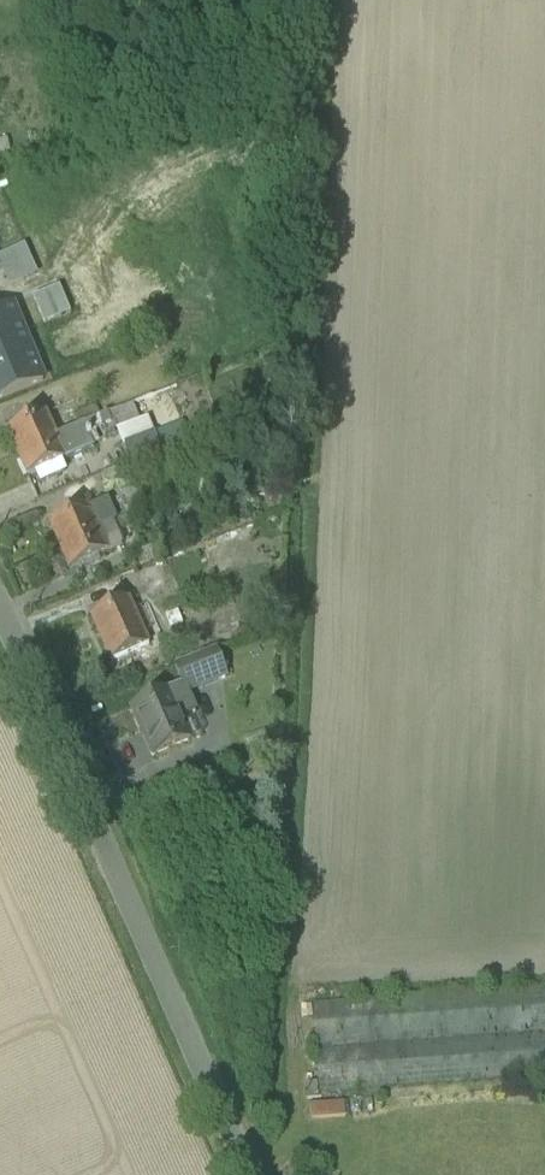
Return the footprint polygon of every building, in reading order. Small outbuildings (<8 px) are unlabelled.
[(58,286),(32,296),(42,323),(68,313),(58,286)] [(45,381),(15,301),(0,307),(0,398),(45,381)] [(114,434),(111,427),(90,436),(91,438),(89,440),(93,450),(103,446),(112,467),(189,435),(186,428),(201,422),(189,392),(175,399),(171,392),(133,406),(141,423),(114,434)] [(113,402),(74,417),(79,428),(106,416),(117,412),(113,402)] [(141,423),(133,406),(133,405),(117,412),(106,416),(111,427),(114,434),(141,423)] [(45,415),(8,431),(18,455),(56,438),(49,422),(55,419),(53,414),(46,417),(45,415)] [(56,438),(18,455),(29,478),(36,475),(40,485),(66,473),(62,464),(67,461),(67,462),(93,450),(89,440),(91,438),(90,436),(111,427),(106,416),(79,428),(56,438)] [(127,468),(103,477),(108,491),(133,481),(127,468)] [(72,486),(66,473),(40,485),(46,497),(72,486)] [(120,497),(128,517),(182,494),(174,474),(120,497)] [(103,504),(94,508),(96,514),(91,516),(97,530),(112,525),(103,504)] [(87,508),(50,525),(60,547),(97,530),(91,516),(96,514),(94,508),(88,511),(87,508)] [(112,525),(97,530),(107,553),(122,547),(112,525)] [(97,530),(60,547),(70,570),(107,553),(97,530)] [(161,564),(138,572),(148,596),(171,588),(161,564)] [(128,600),(91,617),(112,663),(149,646),(128,600)] [(215,650),(175,666),(184,686),(187,694),(227,678),(215,650)] [(184,686),(132,709),(153,756),(190,739),(182,719),(196,714),(187,694),(184,686)] [(313,1003),(319,1093),(544,1077),(544,986),(313,1003)] [(317,1081),(306,1082),(308,1098),(318,1098),(317,1081)] [(344,1103),(311,1105),(312,1119),(345,1117),(344,1103)]
